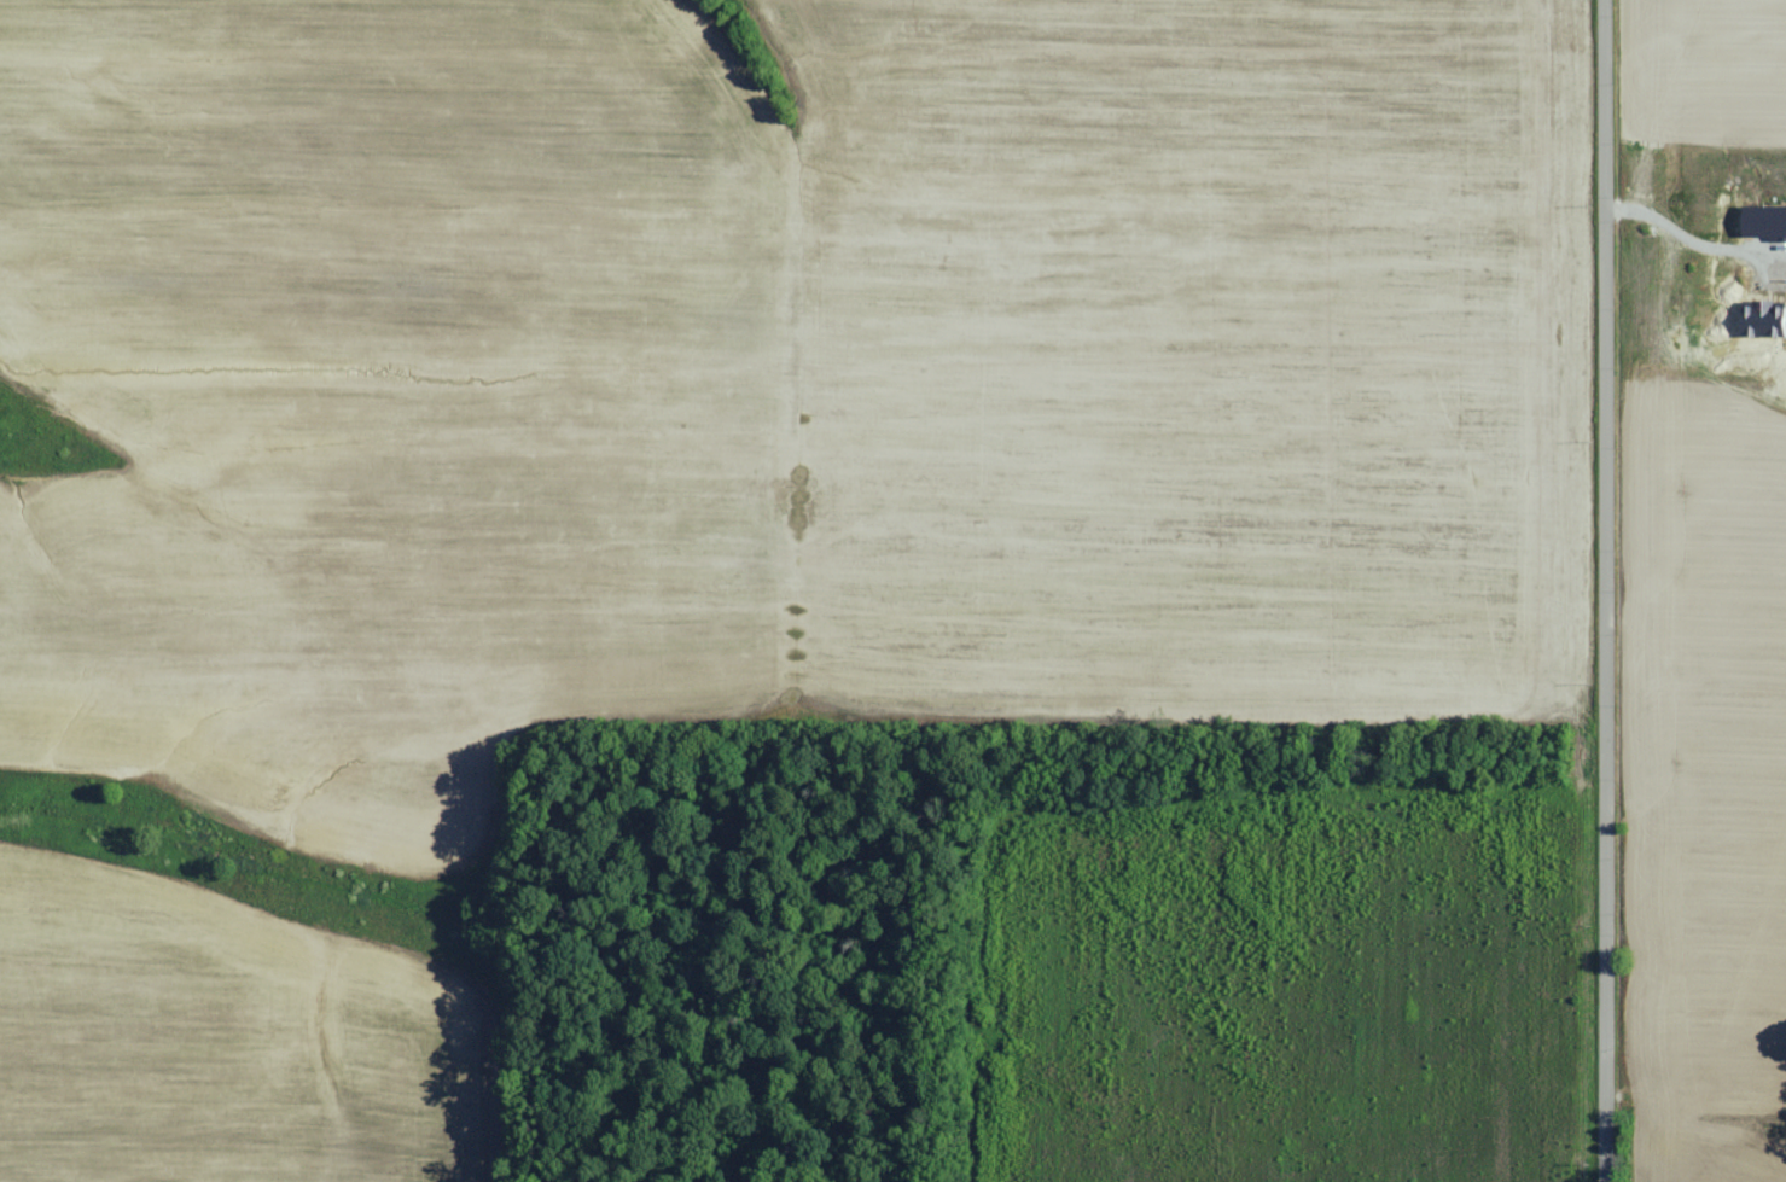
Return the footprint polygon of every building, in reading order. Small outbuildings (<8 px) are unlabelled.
[(1746,240),(1785,239),(1785,207),(1745,208),(1746,240)] [(1744,308),(1745,343),(1770,342),(1769,338),(1780,337),(1780,331),(1785,331),(1785,307),(1744,308)]
